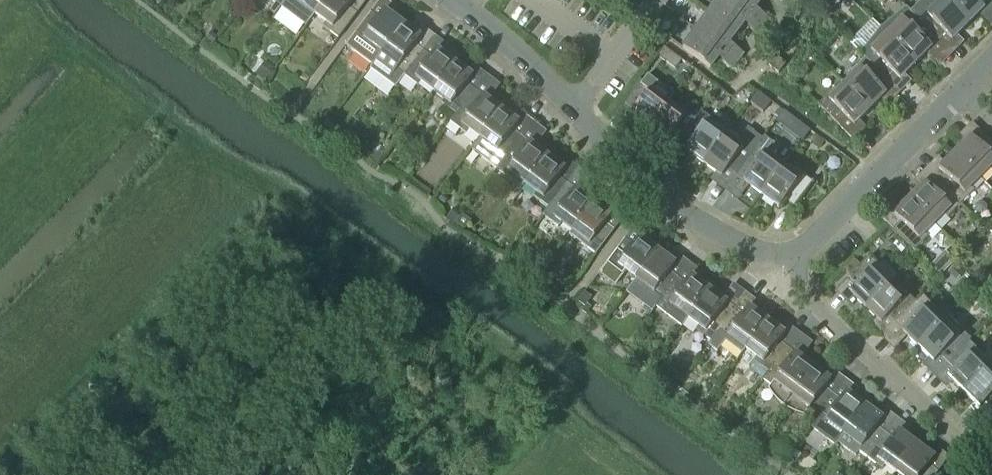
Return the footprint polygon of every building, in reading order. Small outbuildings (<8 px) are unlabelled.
[(276,6),(271,14),(275,17),(281,9),(287,2),(286,1),(287,0),(269,0),(276,6)] [(315,16),(327,0),(287,0),(286,1),(287,2),(281,9),(306,28),(315,16)] [(315,16),(326,24),(322,28),(339,40),(357,16),(348,9),(354,1),(352,0),(327,0),(315,16)] [(764,28),(726,0),(718,0),(719,1),(709,14),(737,35),(744,26),(758,36),(764,28)] [(763,1),(762,0),(726,0),(764,28),(769,21),(756,10),(763,1)] [(828,3),(826,0),(810,0),(820,11),(828,3)] [(910,12),(911,13),(912,13),(918,20),(939,42),(946,35),(953,42),(969,26),(944,1),(944,0),(923,0),(910,12)] [(944,1),(969,26),(985,10),(978,3),(982,0),(944,0),(944,1)] [(907,9),(881,29),(891,39),(916,65),(939,42),(918,20),(912,13),(911,13),(910,12),(907,9)] [(355,34),(346,46),(373,66),(382,54),(403,25),(385,12),(379,20),(370,13),(355,34)] [(730,45),(737,35),(709,14),(699,28),(695,25),(693,29),(738,62),(743,56),(730,45)] [(662,24),(656,20),(652,25),(658,30),(662,24)] [(405,77),(423,52),(415,46),(420,38),(403,25),(382,54),(370,69),(396,88),(404,77),(405,77)] [(732,70),(738,62),(693,29),(690,32),(694,35),(683,50),(711,71),(719,60),(732,70)] [(881,29),(861,54),(865,59),(887,81),(894,74),(901,80),(916,65),(891,39),(881,29)] [(206,39),(213,44),(218,38),(211,33),(206,39)] [(665,48),(658,56),(666,62),(673,54),(665,48)] [(434,92),(455,64),(436,50),(431,58),(423,52),(405,77),(420,89),(423,85),(434,92)] [(778,75),(786,65),(776,58),(769,68),(778,75)] [(880,87),(887,81),(865,59),(851,73),(855,76),(845,85),(871,110),(887,94),(880,87)] [(275,69),(266,62),(256,75),(265,82),(275,69)] [(457,116),(475,91),(466,84),(472,77),(455,64),(434,92),(444,100),(441,104),(456,115),(457,116)] [(644,82),(642,84),(639,81),(622,104),(634,113),(628,120),(647,134),(669,105),(658,98),(661,94),(644,82)] [(871,110),(845,85),(836,95),(833,91),(818,106),(840,128),(848,120),(855,126),(871,110)] [(480,139),(501,110),(475,91),(457,116),(456,115),(450,123),(466,135),(469,131),(480,139)] [(761,95),(754,104),(762,110),(769,101),(761,95)] [(697,121),(696,120),(681,109),(679,113),(669,105),(647,134),(665,147),(671,139),(679,146),(697,121)] [(480,139),(471,151),(496,169),(499,166),(502,162),(503,162),(522,137),(533,122),(524,115),(519,123),(514,120),(501,110),(480,139)] [(692,155),(705,165),(726,136),(716,129),(719,125),(702,112),(696,120),(697,121),(679,146),(692,155)] [(786,114),(778,124),(784,129),(792,119),(786,114)] [(366,124),(358,118),(348,133),(356,138),(366,124)] [(499,166),(496,169),(497,170),(513,181),(514,179),(516,177),(526,185),(547,157),(536,148),(531,145),(543,130),(533,122),(522,137),(503,162),(502,162),(499,166)] [(728,171),(737,177),(755,152),(761,145),(765,138),(764,138),(763,139),(748,129),(743,136),(731,129),(726,136),(705,165),(723,178),(728,171)] [(740,180),(762,196),(783,168),(772,160),(776,156),(780,149),(765,138),(761,145),(755,152),(737,177),(740,180)] [(981,180),(991,170),(991,172),(991,144),(986,138),(979,146),(972,139),(956,155),(981,180)] [(387,150),(379,145),(369,160),(376,165),(387,150)] [(972,189),(981,180),(956,155),(940,170),(947,177),(940,184),(962,206),(975,193),(972,189)] [(550,209),(568,184),(559,178),(565,170),(547,157),(526,185),(537,193),(534,197),(549,208),(550,209)] [(413,160),(403,173),(409,177),(418,164),(413,160)] [(783,168),(762,196),(780,209),(786,202),(794,208),(813,184),(796,171),(793,176),(783,168)] [(549,208),(543,216),(544,217),(559,228),(561,224),(572,232),(594,203),(597,199),(585,189),(581,194),(568,184),(550,209),(549,208)] [(962,206),(940,184),(934,191),(927,184),(910,201),(936,226),(945,217),(948,220),(962,206)] [(926,235),(936,226),(910,201),(894,217),(901,224),(894,231),(915,253),(930,238),(926,235)] [(596,256),(614,231),(605,225),(611,217),(594,203),(572,232),(569,235),(580,244),(596,256)] [(462,214),(454,209),(446,221),(454,226),(456,224),(462,214)] [(472,221),(462,214),(456,224),(465,230),(472,221)] [(637,281),(658,252),(640,239),(635,247),(626,240),(607,265),(623,276),(625,273),(637,281)] [(526,252),(519,247),(511,258),(519,263),(526,252)] [(637,281),(627,294),(653,313),(657,309),(679,279),(670,273),(671,272),(676,265),(658,252),(637,281)] [(850,294),(867,310),(892,285),(882,275),(885,272),(871,258),(843,286),(850,294)] [(548,283),(557,272),(548,265),(539,276),(548,283)] [(686,285),(679,279),(657,309),(682,328),(688,319),(689,320),(711,291),(692,277),(686,285)] [(918,303),(917,303),(917,304),(904,291),(901,294),(892,285),(867,310),(882,325),(889,319),(895,326),(918,303)] [(718,335),(736,310),(711,291),(689,320),(698,327),(695,330),(713,343),(718,336),(718,335)] [(586,293),(578,302),(579,303),(585,307),(582,312),(586,315),(591,308),(587,305),(592,298),(586,293)] [(944,324),(943,323),(935,315),(938,312),(923,297),(917,303),(918,303),(895,326),(919,349),(944,324)] [(713,343),(710,347),(717,352),(725,341),(727,342),(732,346),(744,355),(747,351),(768,323),(750,309),(747,313),(744,316),(736,310),(718,335),(718,336),(713,343)] [(949,365),(970,344),(969,343),(971,341),(948,318),(943,323),(944,324),(919,349),(934,365),(942,358),(949,365)] [(770,374),(788,349),(780,344),(786,336),(768,323),(747,351),(757,358),(754,362),(750,367),(750,372),(762,381),(768,373),(770,374)] [(964,394),(989,369),(981,360),(984,357),(970,344),(949,365),(955,372),(949,379),(964,394)] [(793,398),(815,369),(788,349),(770,374),(768,373),(762,381),(771,387),(769,391),(771,394),(776,401),(779,404),(782,406),(785,409),(793,398)] [(793,398),(785,409),(786,409),(789,411),(793,413),(797,415),(800,416),(804,417),(807,414),(815,420),(834,396),(839,388),(830,380),(826,378),(815,369),(793,398)] [(989,418),(991,414),(991,372),(989,369),(964,394),(989,418)] [(815,420),(810,428),(836,447),(838,444),(839,444),(845,436),(866,408),(853,398),(848,394),(841,389),(839,388),(834,396),(815,420)] [(859,453),(868,460),(887,435),(886,435),(892,427),(866,408),(845,436),(839,444),(856,457),(859,453)] [(896,474),(918,446),(900,433),(894,441),(887,435),(868,460),(883,470),(885,467),(896,474)] [(896,474),(937,474),(938,473),(930,467),(935,460),(918,446),(896,474)] [(797,461),(802,455),(795,451),(791,457),(797,461)]
